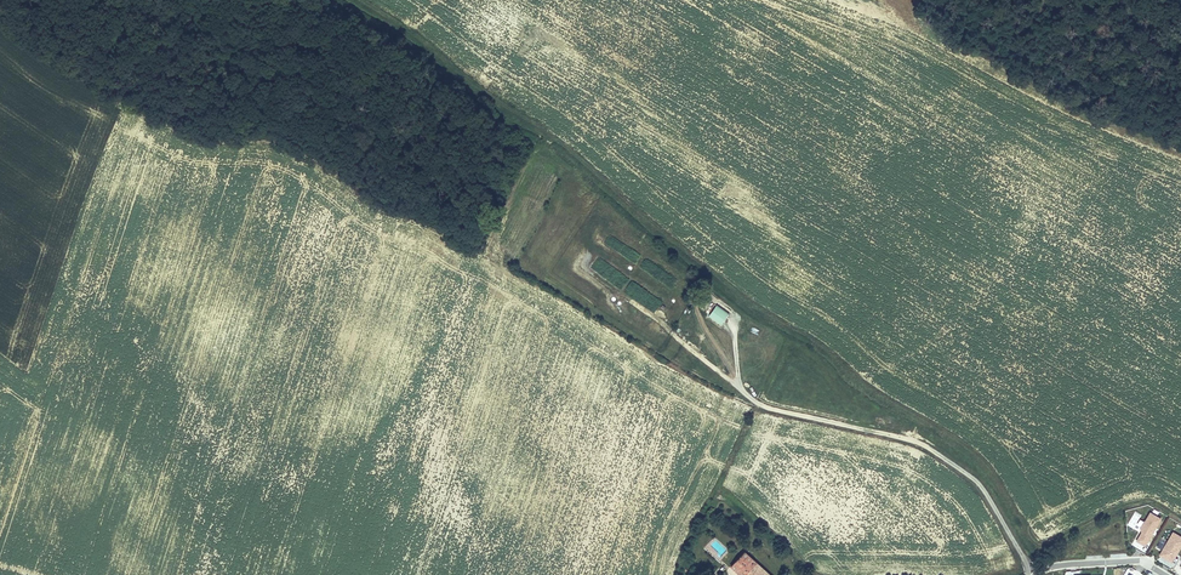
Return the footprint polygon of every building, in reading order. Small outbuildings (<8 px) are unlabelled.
[(729,314),(717,305),(708,317),(720,326),(729,314)] [(1145,547),(1161,519),(1149,511),(1139,528),(1141,533),(1136,541),(1145,547)] [(1180,547),(1180,537),(1172,532),(1158,556),(1171,563),(1180,547)] [(1161,550),(1164,543),(1159,541),(1156,548),(1161,550)] [(716,556),(718,553),(712,548),(709,551),(716,556)] [(732,565),(744,574),(758,574),(751,569),(757,561),(745,551),(732,565)] [(758,574),(772,574),(757,561),(751,569),(758,574)]
